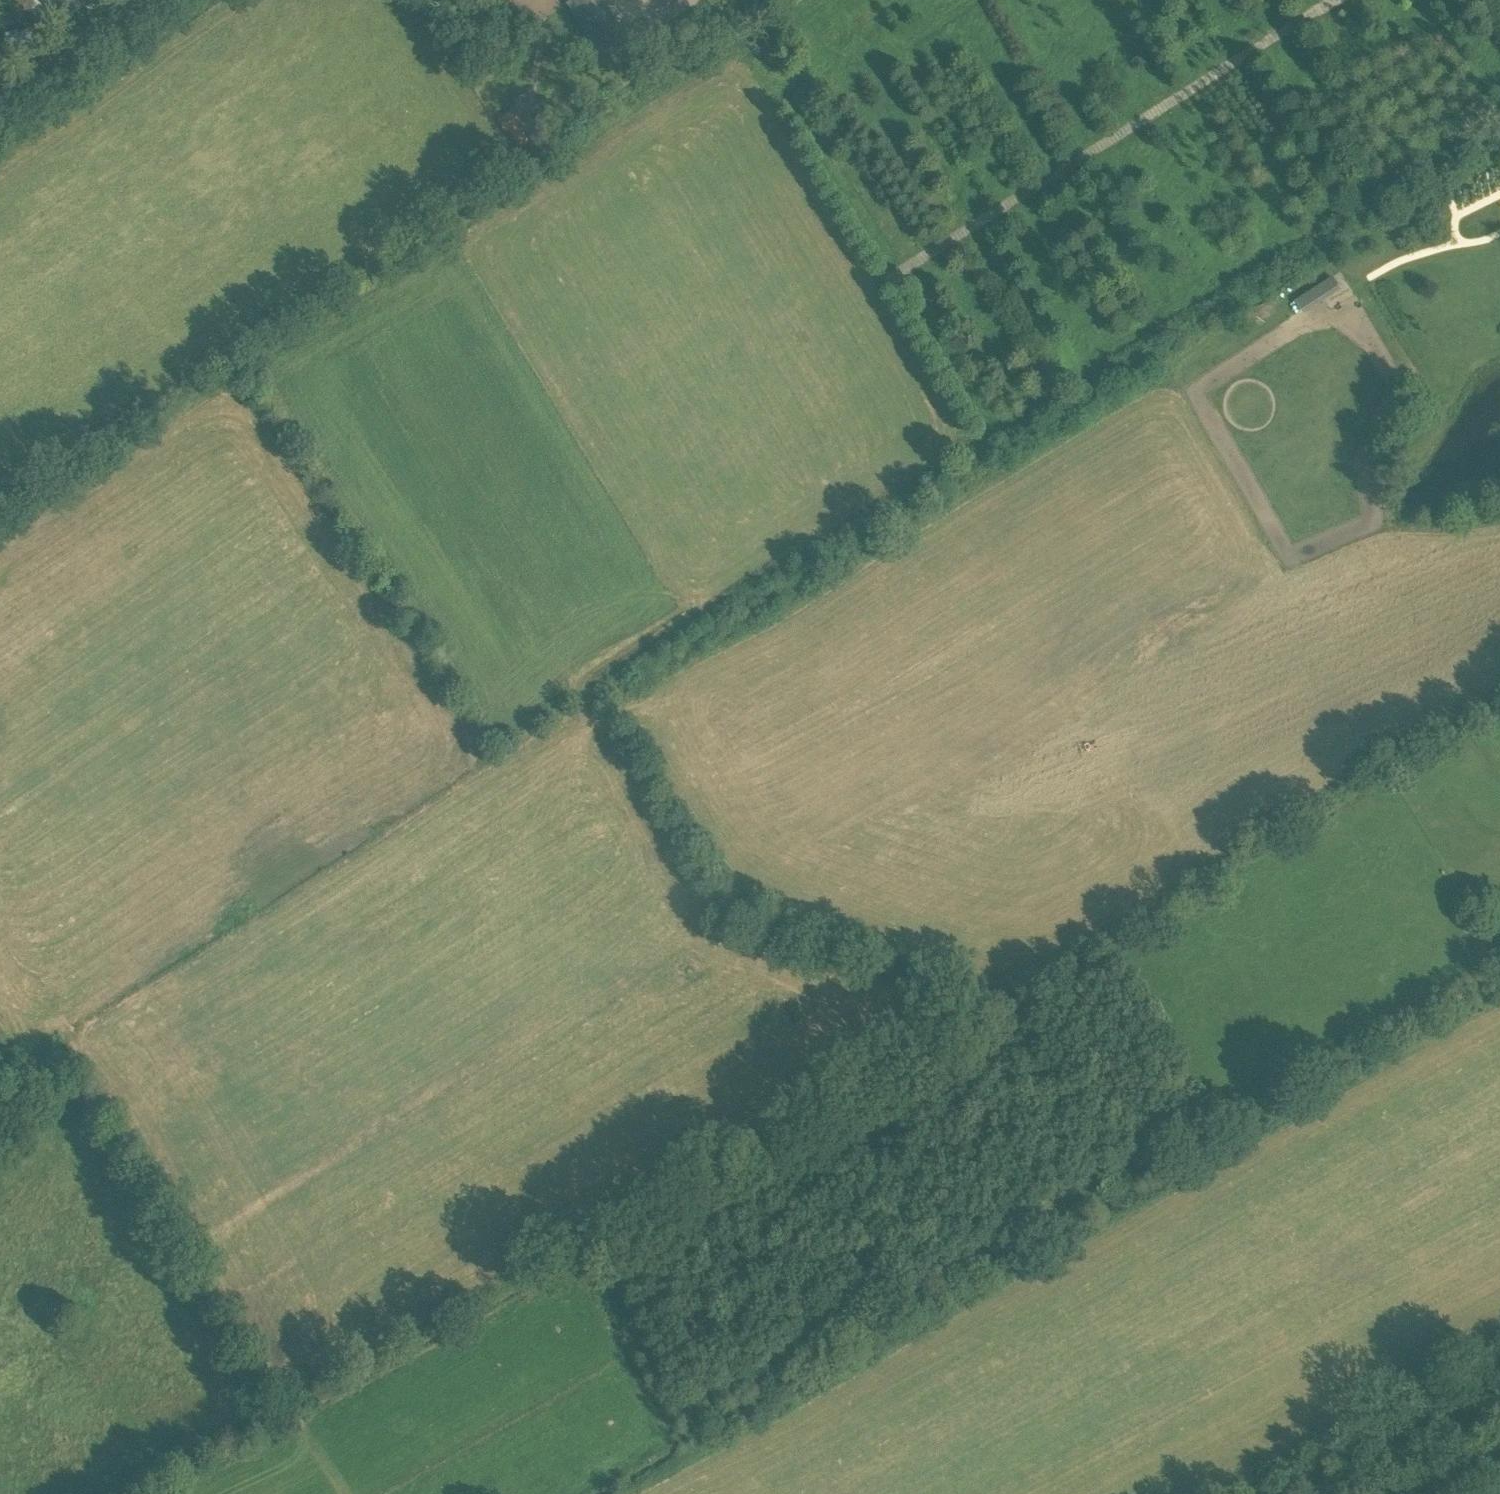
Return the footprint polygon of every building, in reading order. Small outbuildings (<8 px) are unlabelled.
[(53,11),(65,0),(42,0),(53,11)] [(566,3),(604,62),(631,45),(601,0),(571,0),(566,3)] [(514,110),(498,121),(507,134),(508,133),(519,150),(529,143),(518,126),(522,123),(514,110)]
